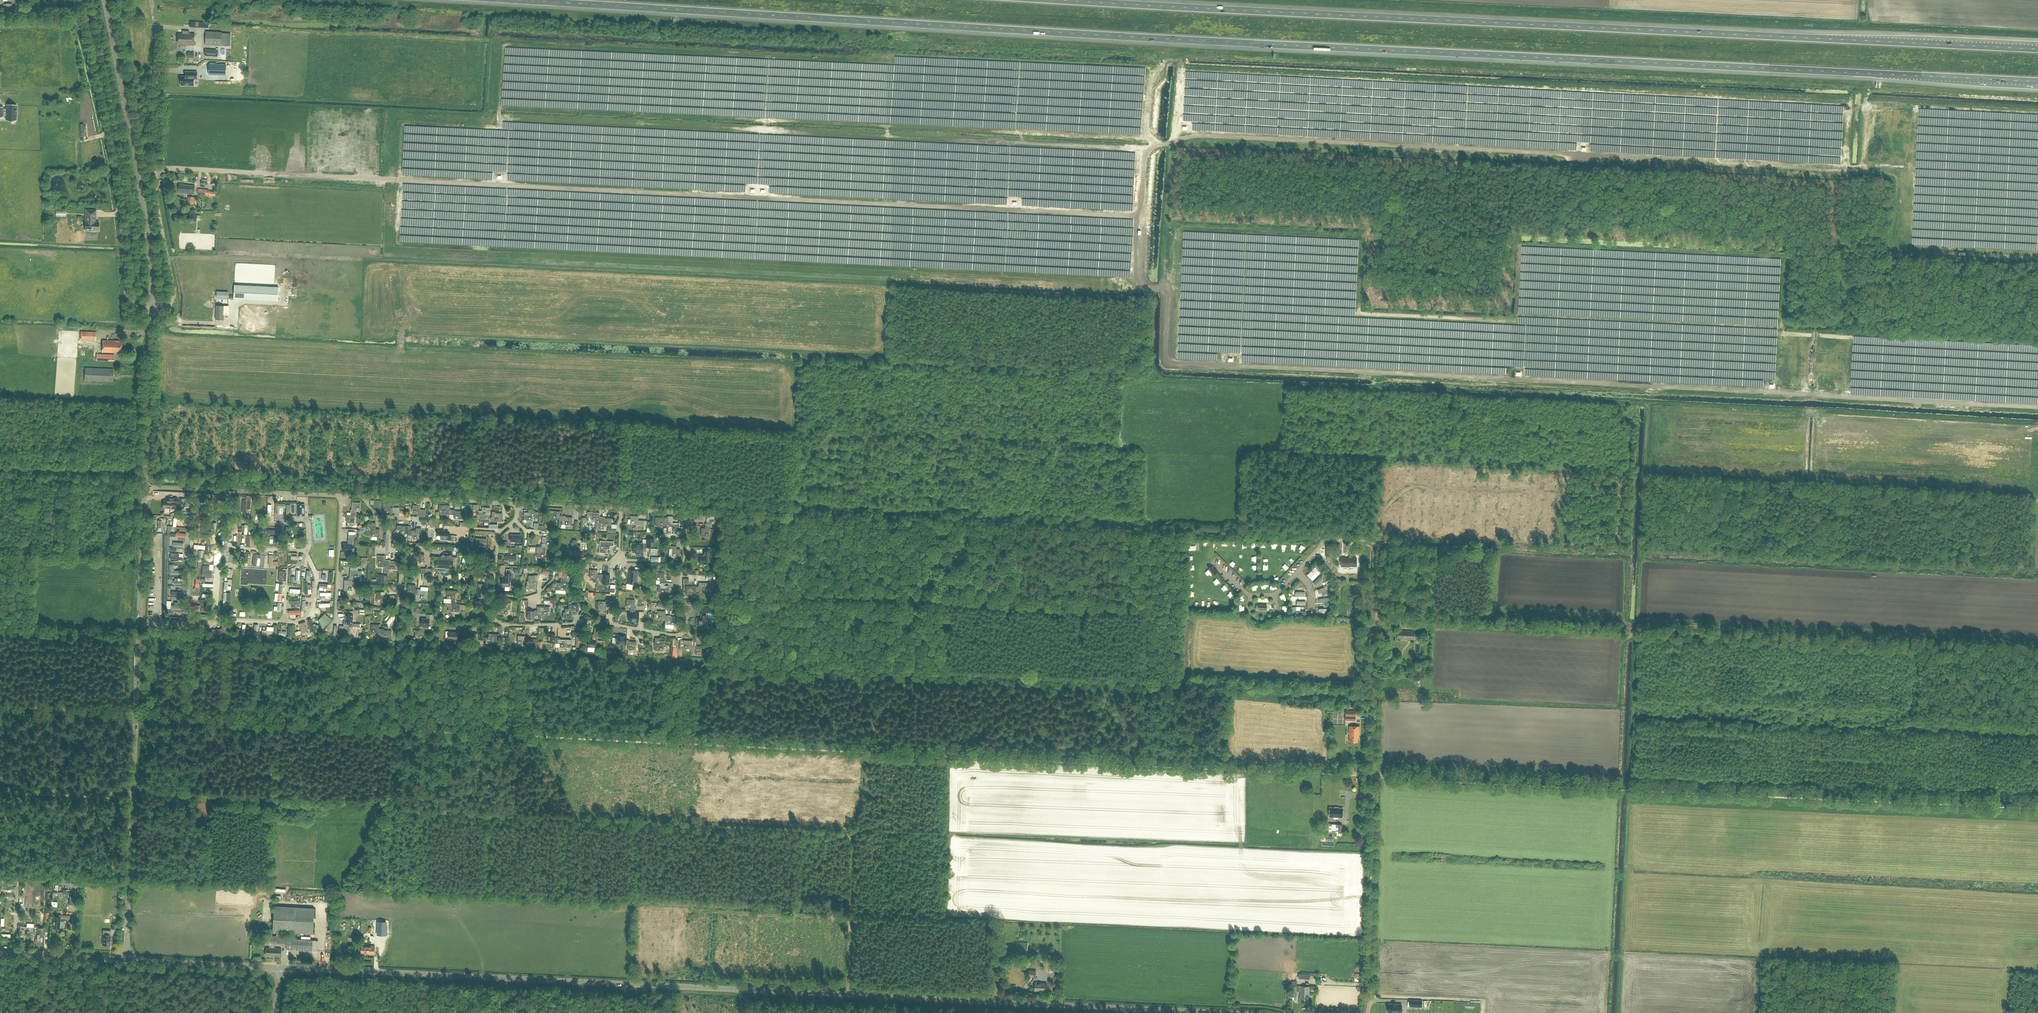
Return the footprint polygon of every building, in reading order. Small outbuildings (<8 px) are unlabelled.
[(178,33),(178,38),(195,39),(195,33),(189,33),(189,31),(183,31),(182,34),(178,33)] [(222,33),(222,32),(206,31),(205,45),(221,45),(222,33)] [(231,33),(222,33),(221,45),(230,46),(231,33)] [(217,64),(210,64),(209,64),(209,75),(226,75),(226,65),(217,64)] [(178,82),(191,83),(191,77),(194,77),(195,70),(192,70),(183,69),(183,74),(178,73),(178,77),(178,78),(178,82)] [(10,120),(11,120),(15,120),(16,111),(16,109),(16,105),(15,105),(8,105),(6,105),(6,109),(3,109),(3,107),(0,107),(0,116),(3,117),(3,116),(6,116),(10,116),(10,119),(10,120)] [(184,184),(179,184),(178,193),(194,194),(195,186),(184,185),(184,184)] [(99,231),(99,222),(96,222),(96,210),(86,209),(85,230),(92,230),(92,231),(95,231),(95,230),(99,231)] [(234,285),(234,299),(278,301),(278,287),(234,285)] [(228,311),(225,311),(225,306),(216,305),(216,319),(224,319),(224,314),(228,315),(228,311)] [(233,305),(233,317),(254,317),(254,320),(278,320),(278,305),(233,305)] [(96,340),(96,332),(90,332),(81,331),(80,339),(96,340)] [(119,341),(102,340),(102,352),(116,353),(116,351),(121,351),(121,342),(119,342),(119,341)] [(94,359),(94,350),(82,351),(82,360),(94,359)] [(113,382),(113,369),(85,368),(84,380),(113,382)] [(173,508),(173,504),(177,504),(177,498),(168,498),(168,501),(164,501),(163,508),(173,508)] [(352,510),(351,510),(351,515),(347,515),(347,522),(354,523),(355,516),(356,516),(356,510),(360,510),(360,503),(353,503),(352,510)] [(383,503),(383,511),(390,511),(390,512),(393,512),(393,507),(390,507),(390,503),(383,503)] [(413,513),(417,513),(417,516),(426,517),(426,510),(420,509),(420,506),(413,505),(413,513)] [(455,519),(462,519),(465,519),(466,511),(455,511),(455,510),(450,509),(450,506),(439,505),(439,509),(443,509),(442,513),(449,513),(449,514),(455,515),(455,519)] [(532,520),(532,517),(539,517),(539,510),(528,510),(528,512),(524,512),(524,519),(532,520)] [(560,520),(565,521),(564,524),(572,525),(572,517),(565,517),(565,515),(560,515),(560,512),(553,511),(549,511),(549,515),(553,515),(552,519),(560,519),(560,520)] [(495,512),(492,512),(492,517),(495,517),(495,521),(502,521),(502,513),(495,513),(495,512)] [(600,513),(592,512),(588,512),(587,515),(592,516),(592,520),(599,520),(599,522),(604,522),(604,526),(611,526),(612,518),(605,518),(605,517),(599,517),(600,513)] [(638,525),(644,525),(646,526),(647,520),(638,520),(638,516),(631,516),(631,524),(638,524),(638,525)] [(707,523),(706,523),(705,528),(702,528),(701,536),(709,536),(709,529),(710,529),(711,524),(715,524),(715,516),(707,516),(707,523)] [(656,521),(660,521),(659,525),(667,525),(667,527),(672,527),(672,531),(679,531),(679,523),(672,523),(672,522),(667,521),(667,518),(660,517),(656,517),(656,521)] [(175,529),(179,529),(179,522),(186,523),(186,521),(176,521),(175,529)] [(372,536),(379,537),(380,529),(376,529),(376,526),(372,526),(372,524),(368,523),(368,526),(371,527),(371,529),(372,529),(372,536)] [(408,535),(411,535),(411,530),(409,530),(409,526),(402,526),(402,525),(402,526),(398,525),(397,529),(401,530),(401,533),(408,534),(408,535)] [(416,528),(416,531),(414,531),(414,530),(411,530),(411,535),(414,535),(414,539),(413,539),(421,539),(421,532),(422,528),(416,528)] [(448,540),(451,540),(457,541),(457,537),(454,537),(454,535),(448,535),(449,531),(442,531),(442,529),(435,529),(435,535),(441,535),(441,539),(448,539),(448,540)] [(206,537),(207,544),(206,545),(205,554),(205,559),(204,559),(204,564),(214,564),(219,564),(221,561),(221,555),(220,552),(220,547),(221,547),(221,542),(217,542),(215,534),(206,537)] [(515,542),(521,543),(521,535),(511,534),(510,542),(515,542)] [(344,551),(351,551),(352,544),(353,544),(353,538),(355,538),(355,535),(348,535),(348,544),(344,544),(344,551)] [(541,544),(541,549),(537,549),(537,557),(545,557),(545,550),(546,550),(546,544),(550,545),(550,537),(543,537),(542,544),(541,544)] [(476,538),(475,546),(486,546),(487,539),(476,538)] [(577,545),(577,543),(577,539),(573,539),(573,543),(572,543),(572,546),(573,546),(573,553),(581,553),(581,545),(577,545)] [(647,539),(647,543),(644,543),(644,548),(647,548),(647,547),(654,547),(654,539),(647,539)] [(610,549),(610,544),(610,541),(605,541),(604,545),(600,545),(600,552),(607,553),(607,549),(610,549)] [(644,548),(644,543),(641,543),(641,544),(634,544),(634,551),(641,552),(641,548),(644,548)] [(673,549),(672,556),(680,556),(680,549),(677,549),(677,546),(672,546),(672,549),(673,549)] [(700,563),(707,563),(708,556),(709,557),(710,550),(705,550),(704,556),(700,555),(700,563)] [(385,565),(386,565),(386,568),(390,568),(390,569),(397,569),(398,562),(391,561),(391,560),(385,560),(385,556),(378,556),(378,563),(385,564),(385,565)] [(1352,558),(1341,558),(1341,566),(1351,566),(1356,566),(1356,558),(1352,558)] [(452,568),(452,560),(436,559),(435,567),(452,568)] [(344,590),(348,590),(348,591),(348,592),(348,593),(349,593),(349,594),(350,594),(351,594),(351,595),(352,595),(353,594),(354,594),(355,594),(355,593),(356,592),(356,591),(356,590),(356,589),(356,588),(355,588),(355,587),(354,587),(353,586),(352,586),(352,583),(354,583),(354,578),(358,578),(358,571),(350,570),(350,577),(349,577),(349,580),(345,580),(345,583),(344,590)] [(563,577),(561,577),(561,582),(557,582),(557,589),(564,590),(565,583),(566,583),(567,578),(570,578),(571,571),(563,570),(563,577)] [(590,577),(593,577),(593,582),(597,582),(597,579),(603,579),(603,576),(603,574),(598,574),(598,570),(591,570),(590,577)] [(629,580),(637,581),(638,574),(642,574),(642,571),(634,570),(634,573),(630,573),(629,580)] [(227,583),(230,583),(230,581),(235,582),(235,572),(231,572),(231,578),(227,578),(227,583)] [(506,573),(506,576),(506,579),(502,579),(502,586),(510,586),(510,579),(511,579),(512,573),(506,573)] [(656,580),(660,580),(660,585),(661,586),(661,593),(669,593),(669,586),(665,585),(665,580),(664,580),(665,573),(657,573),(656,580)] [(534,581),(534,578),(534,574),(529,574),(529,581),(531,581),(530,588),(538,588),(538,581),(534,581)] [(231,585),(227,585),(227,594),(230,594),(230,592),(235,592),(235,583),(231,583),(231,585)] [(478,597),(486,598),(486,590),(484,589),(484,583),(479,583),(478,597)] [(699,590),(706,591),(709,591),(709,583),(699,583),(699,586),(694,586),(693,587),(686,587),(686,595),(693,595),(694,591),(699,592),(699,590)] [(415,594),(416,594),(415,599),(420,599),(420,598),(427,599),(428,591),(421,591),(421,589),(416,589),(416,585),(408,584),(408,592),(415,593),(415,594)] [(452,604),(452,606),(448,606),(448,611),(460,612),(460,604),(456,604),(457,599),(455,599),(456,591),(448,591),(448,598),(451,599),(451,604),(452,604)] [(377,595),(377,602),(385,602),(385,595),(381,595),(381,592),(376,592),(376,595),(377,595)] [(606,602),(599,601),(599,609),(606,609),(607,606),(609,606),(609,601),(606,600),(606,602)] [(631,620),(636,620),(636,622),(639,622),(639,613),(636,613),(636,607),(635,607),(635,600),(627,600),(627,607),(631,607),(630,612),(629,616),(632,616),(631,620)] [(508,614),(508,611),(510,611),(511,602),(508,602),(508,604),(505,604),(505,607),(501,606),(500,614),(508,614)] [(299,609),(303,609),(303,603),(293,603),(293,607),(295,607),(295,611),(299,610),(299,609)] [(572,619),(573,617),(573,614),(577,614),(577,611),(579,612),(580,606),(570,605),(569,608),(566,608),(565,613),(564,612),(563,617),(566,618),(569,619),(569,618),(572,619)] [(540,610),(535,610),(535,611),(528,611),(527,619),(535,619),(535,615),(540,615),(540,614),(547,614),(548,607),(540,606),(540,610)] [(665,620),(666,620),(666,624),(678,625),(678,617),(671,617),(671,615),(666,615),(666,611),(658,611),(658,619),(665,619),(665,620)] [(331,619),(325,613),(320,618),(326,624),(331,619)] [(344,620),(344,624),(353,624),(353,614),(346,613),(345,621),(344,620)] [(701,613),(701,618),(697,618),(697,625),(705,625),(705,618),(707,618),(707,614),(701,613)] [(1404,618),(1404,620),(1403,620),(1402,627),(1414,627),(1414,621),(1411,621),(1411,617),(1405,617),(1405,618),(1404,618)] [(420,625),(420,628),(425,629),(425,626),(429,626),(430,619),(422,618),(421,625),(420,625)] [(364,624),(353,623),(353,627),(360,627),(360,633),(363,633),(364,624)] [(305,638),(312,636),(309,624),(302,626),(305,638)] [(353,627),(353,624),(344,624),(344,626),(340,626),(340,633),(347,633),(347,632),(348,632),(348,631),(350,631),(350,626),(353,627)] [(379,634),(381,634),(382,629),(379,629),(379,625),(372,624),(372,632),(379,632),(379,634)] [(594,634),(593,634),(593,640),(589,639),(588,647),(596,647),(597,640),(598,640),(598,635),(602,635),(603,628),(595,627),(594,634)] [(425,631),(425,629),(420,628),(420,631),(416,630),(415,638),(423,638),(423,635),(427,635),(427,633),(431,633),(431,632),(425,631)] [(385,629),(382,629),(381,634),(384,634),(384,638),(391,638),(392,630),(385,630),(385,629)] [(479,630),(479,633),(474,632),(474,636),(479,637),(486,638),(486,639),(489,639),(489,634),(487,634),(487,630),(479,630)] [(1413,639),(1413,631),(1397,630),(1397,638),(1413,639)] [(459,632),(457,632),(449,632),(449,639),(456,640),(456,641),(459,641),(459,632)] [(492,634),(489,634),(489,639),(491,639),(491,643),(499,643),(499,636),(492,635),(492,634)] [(560,647),(568,647),(571,647),(571,640),(561,639),(561,638),(555,638),(556,634),(548,634),(548,641),(555,642),(555,643),(560,643),(560,647)] [(528,645),(528,640),(529,636),(519,636),(518,643),(525,644),(525,645),(528,645)] [(624,644),(624,645),(629,645),(629,649),(636,650),(637,642),(630,642),(630,640),(624,640),(625,636),(617,636),(617,643),(624,644)] [(665,641),(660,640),(660,638),(655,638),(654,647),(656,647),(656,650),(663,651),(664,643),(665,644),(665,641)] [(697,646),(697,645),(697,640),(692,640),(692,641),(684,640),(684,643),(680,643),(679,650),(686,650),(686,648),(691,648),(691,650),(696,650),(696,654),(703,654),(704,647),(697,646)] [(1359,734),(1359,726),(1349,726),(1349,734),(1350,734),(1349,742),(1358,742),(1358,734),(1359,734)] [(1329,816),(1342,817),(1343,808),(1330,807),(1329,816)] [(1328,832),(1337,832),(1337,835),(1342,835),(1342,832),(1342,824),(1328,824),(1328,832)] [(7,884),(14,885),(17,885),(17,877),(7,877),(7,878),(7,884)] [(273,931),(276,931),(276,936),(282,936),(282,931),(313,933),(314,908),(274,905),(273,931)] [(386,922),(378,921),(378,924),(378,928),(377,934),(385,935),(386,929),(386,924),(386,922)] [(33,934),(35,934),(35,943),(43,943),(44,935),(45,928),(40,928),(40,926),(33,926),(33,934)] [(102,945),(110,945),(111,934),(103,934),(102,945)] [(266,935),(266,944),(271,945),(271,948),(266,947),(265,955),(274,955),(274,956),(281,956),(281,948),(274,947),(275,945),(286,945),(286,949),(312,951),(312,940),(292,939),(292,937),(266,935)] [(1018,942),(1017,952),(1028,952),(1028,942),(1018,942)] [(375,945),(366,945),(366,946),(361,946),(361,953),(368,953),(368,954),(375,954),(375,945)] [(1041,991),(1047,991),(1047,983),(1042,983),(1035,982),(1035,991),(1041,991)] [(1299,1002),(1309,1003),(1310,986),(1301,986),(1300,997),(1299,997),(1299,1002)] [(1401,1012),(1402,1004),(1396,1004),(1396,1003),(1392,1003),(1392,1004),(1388,1004),(1388,1012),(1393,1012),(1397,1012),(1401,1012)]
